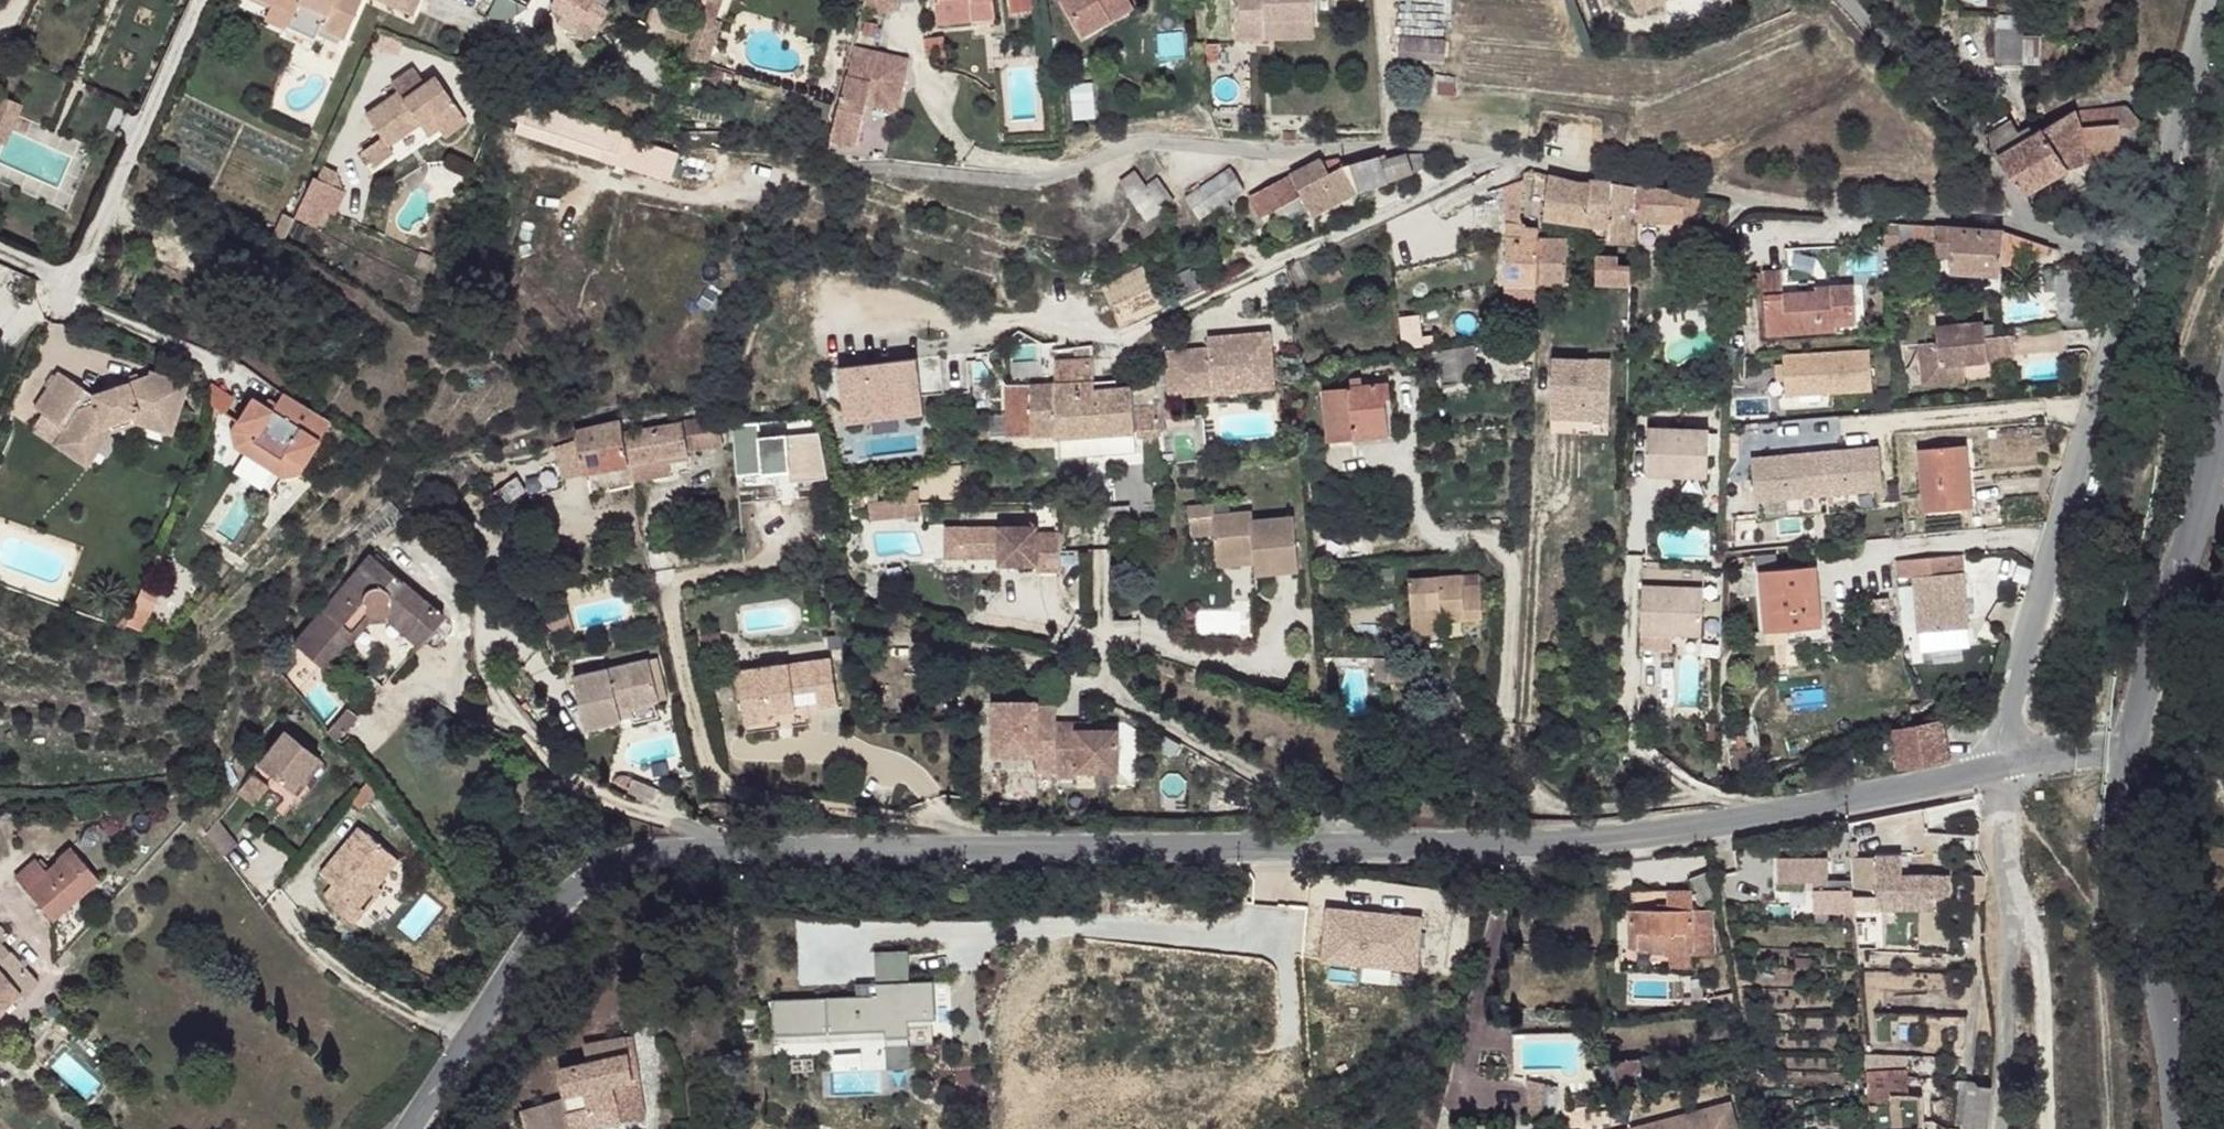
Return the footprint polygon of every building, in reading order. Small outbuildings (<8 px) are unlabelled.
[(272,6),(295,15),(300,4),(310,7),(306,15),(324,24),(321,29),(343,42),(363,0),(260,0),(272,6)] [(419,0),(380,0),(415,11),(419,0)] [(567,1),(595,18),(601,9),(602,6),(592,0),(568,0),(567,1)] [(601,9),(613,16),(622,3),(616,0),(606,0),(602,6),(601,9)] [(901,4),(900,0),(865,0),(868,12),(901,4)] [(940,24),(977,20),(975,3),(990,0),(937,0),(940,24)] [(977,20),(1000,17),(998,0),(990,0),(975,3),(977,20)] [(1018,11),(1037,9),(1036,0),(1016,0),(1018,11)] [(1082,44),(1113,26),(1104,10),(1121,0),(1056,0),(1082,44)] [(1104,10),(1113,26),(1135,13),(1126,0),(1121,0),(1104,10)] [(1238,51),(1267,49),(1267,33),(1315,30),(1313,0),(1234,0),(1238,51)] [(300,4),(295,15),(321,29),(324,24),(306,15),(310,7),(300,4)] [(272,6),(266,21),(288,31),(295,15),(272,6)] [(661,9),(657,11),(648,35),(668,42),(660,62),(685,71),(698,34),(694,33),(698,22),(661,9)] [(2020,18),(1990,17),(1990,30),(2020,31),(2020,18)] [(709,20),(704,32),(722,38),(726,27),(709,20)] [(1267,33),(1267,49),(1317,46),(1315,30),(1267,33)] [(2020,31),(1990,30),(1990,58),(2020,60),(2020,31)] [(1449,50),(1404,47),(1401,66),(1448,70),(1449,50)] [(852,96),(847,109),(839,141),(838,147),(861,153),(872,112),(879,86),(908,93),(912,71),(861,58),(857,75),(852,96)] [(405,93),(410,102),(378,122),(396,148),(401,155),(432,135),(445,126),(452,136),(458,144),(480,131),(448,86),(437,92),(429,78),(405,93)] [(908,93),(879,86),(872,112),(902,120),(908,93)] [(21,102),(0,93),(0,137),(5,139),(21,102)] [(1964,101),(1958,106),(1963,112),(1968,106),(1964,101)] [(518,104),(512,124),(524,129),(573,142),(582,123),(518,104)] [(2007,124),(1985,138),(2023,194),(2072,167),(2119,154),(2116,144),(2137,140),(2139,121),(2122,104),(2073,112),(2071,108),(2034,131),(2023,139),(2019,141),(2007,124)] [(2153,123),(2139,121),(2137,140),(2147,142),(2153,123)] [(2012,122),(2007,124),(2019,141),(2023,139),(2021,135),(2012,122)] [(582,123),(573,142),(603,151),(608,132),(582,123)] [(445,126),(432,135),(440,145),(452,136),(445,126)] [(2032,128),(2021,135),(2023,139),(2034,131),(2032,128)] [(524,129),(522,140),(608,167),(611,154),(603,151),(573,142),(524,129)] [(2119,154),(2137,150),(2137,140),(2116,144),(2119,154)] [(1289,146),(1289,156),(1305,156),(1304,146),(1289,146)] [(396,148),(377,160),(387,176),(406,164),(401,155),(396,148)] [(1325,170),(1290,184),(1299,205),(1306,225),(1392,193),(1391,189),(1421,179),(1418,172),(1413,174),(1409,165),(1388,172),(1383,166),(1347,179),(1342,170),(1327,174),(1325,170)] [(1229,172),(1182,196),(1195,216),(1212,208),(1241,191),(1229,172)] [(328,188),(324,186),(312,208),(342,224),(354,202),(343,196),(349,185),(334,177),(328,188)] [(1506,192),(1505,227),(1528,234),(1521,221),(1526,184),(1512,179),(1506,192)] [(1256,196),(1248,200),(1249,203),(1256,222),(1299,205),(1290,184),(1256,196)] [(1580,192),(1538,185),(1536,199),(1549,203),(1547,227),(1594,232),(1593,248),(1610,249),(1613,193),(1593,190),(1592,193),(1580,192)] [(1665,199),(1613,193),(1610,249),(1637,252),(1638,227),(1685,234),(1721,237),(1723,210),(1688,203),(1665,201),(1665,199)] [(1528,234),(1505,227),(1504,294),(1534,292),(1539,248),(1539,239),(1527,238),(1528,234)] [(1927,228),(1900,227),(1900,245),(1927,247),(1927,241),(1927,228)] [(1935,229),(1927,228),(1927,241),(1935,242),(1935,229)] [(1952,231),(1935,229),(1935,242),(1951,243),(1952,231)] [(2002,234),(1952,231),(1951,243),(1950,257),(1948,274),(2000,275),(2001,258),(2026,258),(2046,254),(2047,248),(2002,234)] [(1951,243),(1935,242),(1934,256),(1950,257),(1951,243)] [(1568,247),(1539,248),(1534,292),(1546,293),(1566,292),(1568,247)] [(1261,248),(1255,251),(1258,258),(1265,254),(1261,248)] [(1620,267),(1596,266),(1596,291),(1631,291),(1630,280),(1620,279),(1620,267)] [(1620,267),(1620,279),(1630,280),(1630,267),(1620,267)] [(2059,269),(2055,271),(2057,291),(2058,322),(2101,317),(2098,267),(2059,269)] [(2055,271),(2042,270),(2044,293),(2057,291),(2055,271)] [(1114,293),(1104,299),(1122,336),(1137,330),(1135,325),(1164,312),(1146,278),(1114,293)] [(1783,280),(1765,281),(1769,343),(1835,339),(1835,326),(1858,325),(1856,297),(1833,298),(1832,308),(1819,308),(1817,301),(1786,302),(1783,280)] [(1504,294),(1502,309),(1537,311),(1534,292),(1504,294)] [(1546,293),(1534,292),(1537,311),(1545,311),(1546,293)] [(1164,312),(1135,325),(1137,330),(1166,316),(1164,312)] [(1835,339),(1835,344),(1859,342),(1858,325),(1835,326),(1835,339)] [(1920,392),(1961,390),(1961,372),(1961,368),(1967,367),(1967,372),(2012,371),(2011,348),(1985,348),(1984,333),(1936,335),(1937,350),(1919,351),(1920,392)] [(1205,346),(1169,350),(1170,396),(1275,387),(1273,334),(1204,337),(1205,346)] [(1552,432),(1610,432),(1611,351),(1553,351),(1552,432)] [(1472,355),(1428,365),(1430,380),(1440,378),(1443,395),(1478,388),(1472,355)] [(1872,359),(1784,364),(1786,403),(1873,399),(1872,359)] [(969,360),(941,362),(943,389),(970,388),(969,360)] [(941,362),(916,366),(920,393),(943,389),(941,362)] [(838,378),(845,429),(924,418),(920,393),(916,366),(838,378)] [(153,417),(171,423),(185,392),(189,384),(149,367),(147,374),(93,391),(97,402),(77,409),(61,434),(83,449),(99,426),(134,409),(137,401),(156,409),(153,417)] [(237,377),(211,367),(198,397),(223,409),(237,377)] [(58,371),(33,409),(57,425),(82,387),(58,371)] [(1094,375),(1056,375),(1056,397),(1095,399),(1095,391),(1094,375)] [(1010,426),(993,426),(995,447),(1034,447),(1035,450),(1058,450),(1058,452),(1133,450),(1133,429),(1132,399),(1118,399),(1117,390),(1095,391),(1095,399),(1056,397),(1034,398),(1033,426),(1010,426)] [(1390,394),(1323,402),(1330,454),(1355,451),(1354,442),(1388,435),(1384,411),(1392,410),(1390,394)] [(343,428),(297,398),(291,408),(286,415),(279,409),(267,402),(252,426),(271,439),(259,458),(287,475),(299,457),(317,468),(343,428)] [(1034,398),(1010,399),(1010,426),(1033,426),(1034,398)] [(61,434),(54,444),(86,465),(106,433),(136,419),(166,430),(171,423),(153,417),(156,409),(137,401),(134,409),(99,426),(83,449),(61,434)] [(283,403),(279,409),(286,415),(291,408),(283,403)] [(1354,442),(1355,451),(1396,447),(1392,410),(1384,411),(1388,435),(1354,442)] [(924,418),(845,429),(847,435),(925,423),(924,418)] [(718,423),(684,431),(690,458),(724,451),(718,423)] [(271,439),(252,426),(246,435),(249,451),(259,458),(271,439)] [(1157,430),(1133,429),(1133,450),(1157,450),(1157,430)] [(1710,431),(1649,429),(1647,476),(1708,476),(1710,431)] [(625,430),(576,439),(578,446),(556,454),(565,482),(633,469),(627,443),(625,430)] [(684,431),(627,443),(633,469),(670,464),(691,461),(690,458),(684,431)] [(758,435),(728,436),(728,453),(759,453),(760,448),(764,448),(764,442),(759,441),(758,435)] [(1881,443),(1751,451),(1754,497),(1884,488),(1881,443)] [(1965,444),(1917,448),(1924,511),(1965,507),(1962,471),(1968,470),(1965,444)] [(299,457),(287,475),(296,481),(312,476),(317,468),(299,457)] [(670,464),(633,469),(637,488),(674,483),(670,464)] [(1968,470),(1962,471),(1965,507),(1973,506),(1968,470)] [(883,482),(874,479),(873,488),(881,488),(883,482)] [(519,485),(474,514),(484,527),(528,497),(536,505),(543,501),(561,498),(558,485),(524,491),(519,485)] [(1185,510),(1186,538),(1213,536),(1212,520),(1211,510),(1185,510)] [(1249,519),(1212,520),(1213,536),(1214,559),(1250,558),(1251,571),(1252,582),(1294,580),(1292,526),(1251,527),(1249,519)] [(963,535),(948,534),(947,565),(961,566),(963,535)] [(1040,540),(963,535),(961,566),(1000,568),(1000,576),(1037,578),(1036,585),(1060,587),(1062,548),(1060,548),(1040,546),(1040,540)] [(1969,622),(1965,552),(1895,556),(1897,575),(1912,574),(1915,625),(1969,622)] [(1776,554),(1757,557),(1758,572),(1762,572),(1769,631),(1787,629),(1823,626),(1816,566),(1779,570),(1776,554)] [(1250,558),(1214,559),(1215,571),(1251,571),(1250,558)] [(292,654),(320,676),(388,581),(365,564),(292,654)] [(1705,572),(1644,569),(1642,633),(1671,634),(1702,635),(1705,572)] [(1466,572),(1412,578),(1416,631),(1445,629),(1445,619),(1486,615),(1484,580),(1466,581),(1466,572)] [(394,586),(367,622),(385,618),(421,644),(421,649),(441,624),(425,609),(394,586)] [(367,622),(365,625),(412,661),(421,649),(421,644),(385,618),(367,622)] [(1823,626),(1787,629),(1790,646),(1824,641),(1823,626)] [(1671,634),(1642,633),(1641,654),(1670,655),(1671,634)] [(1404,662),(1377,658),(1377,682),(1402,686),(1404,662)] [(837,662),(743,677),(751,730),(775,726),(774,719),(801,715),(797,698),(806,696),(804,685),(819,683),(821,694),(823,711),(843,708),(837,662)] [(654,667),(581,693),(598,741),(632,731),(632,728),(629,720),(663,708),(668,706),(654,667)] [(819,683),(804,685),(806,696),(821,694),(819,683)] [(1039,777),(1054,778),(1056,728),(1057,708),(1042,707),(1042,704),(998,702),(996,757),(1039,758),(1039,777)] [(663,708),(629,720),(632,728),(666,717),(663,708)] [(1892,736),(1898,768),(1949,759),(1942,721),(1892,730),(1892,736)] [(1056,728),(1055,753),(1075,754),(1075,735),(1092,736),(1093,729),(1056,728)] [(272,752),(256,771),(283,792),(290,798),(320,761),(286,734),(272,752)] [(1075,754),(1074,778),(1117,779),(1118,736),(1092,736),(1075,735),(1075,754)] [(1730,741),(1730,754),(1742,755),(1742,740),(1730,741)] [(1075,754),(1055,753),(1054,778),(1054,783),(1073,784),(1074,778),(1075,754)] [(1730,754),(1729,761),(1742,762),(1742,755),(1730,754)] [(320,761),(290,798),(302,807),(327,776),(320,761)] [(359,775),(339,797),(361,814),(377,795),(359,775)] [(250,779),(236,795),(251,808),(265,791),(250,779)] [(207,815),(196,828),(213,851),(226,840),(207,815)] [(333,888),(318,902),(342,926),(355,912),(350,906),(371,886),(394,863),(357,828),(315,870),(333,888)] [(36,861),(16,877),(46,911),(76,888),(81,895),(100,879),(74,850),(60,860),(62,862),(48,873),(36,861)] [(1858,861),(1860,875),(1873,874),(1874,857),(1858,861)] [(1873,874),(1872,881),(1898,880),(1897,858),(1874,857),(1873,874)] [(1791,864),(1790,879),(1822,880),(1822,860),(1791,860),(1791,864)] [(1778,863),(1778,879),(1790,879),(1791,864),(1778,863)] [(1698,902),(1717,897),(1708,869),(1689,873),(1698,902)] [(1872,881),(1872,907),(1931,906),(1930,881),(1898,880),(1872,881)] [(371,886),(350,906),(355,912),(377,892),(371,886)] [(1666,889),(1667,908),(1689,906),(1688,887),(1666,889)] [(76,888),(46,911),(52,920),(81,895),(76,888)] [(1710,905),(1689,906),(1690,930),(1711,929),(1710,905)] [(1667,908),(1625,908),(1626,948),(1648,946),(1647,950),(1668,949),(1669,967),(1690,966),(1691,952),(1712,952),(1711,929),(1690,930),(1689,906),(1667,908)] [(17,993),(21,997),(36,985),(0,941),(0,1008),(17,993)] [(912,984),(878,984),(879,1016),(913,1015),(912,984)] [(690,1007),(691,1024),(705,1024),(705,1007),(690,1007)] [(858,1027),(773,1028),(773,1064),(885,1063),(885,1071),(909,1071),(909,1079),(933,1079),(932,1015),(913,1015),(879,1016),(879,1027),(858,1027)] [(879,1016),(858,1015),(858,1027),(879,1027),(879,1016)] [(523,1108),(528,1128),(571,1128),(607,1120),(638,1112),(632,1078),(625,1036),(584,1043),(586,1060),(559,1067),(564,1097),(523,1108)] [(885,1063),(773,1064),(773,1072),(885,1071),(885,1063)] [(1909,1087),(1907,1065),(1868,1068),(1870,1091),(1909,1087)] [(1959,1128),(1989,1128),(1990,1077),(1960,1077),(1959,1128)] [(909,1079),(884,1079),(885,1103),(910,1102),(909,1079)] [(1563,1090),(1532,1081),(1534,1119),(1564,1118),(1563,1090)] [(1733,1100),(1632,1128),(1742,1128),(1733,1100)]
